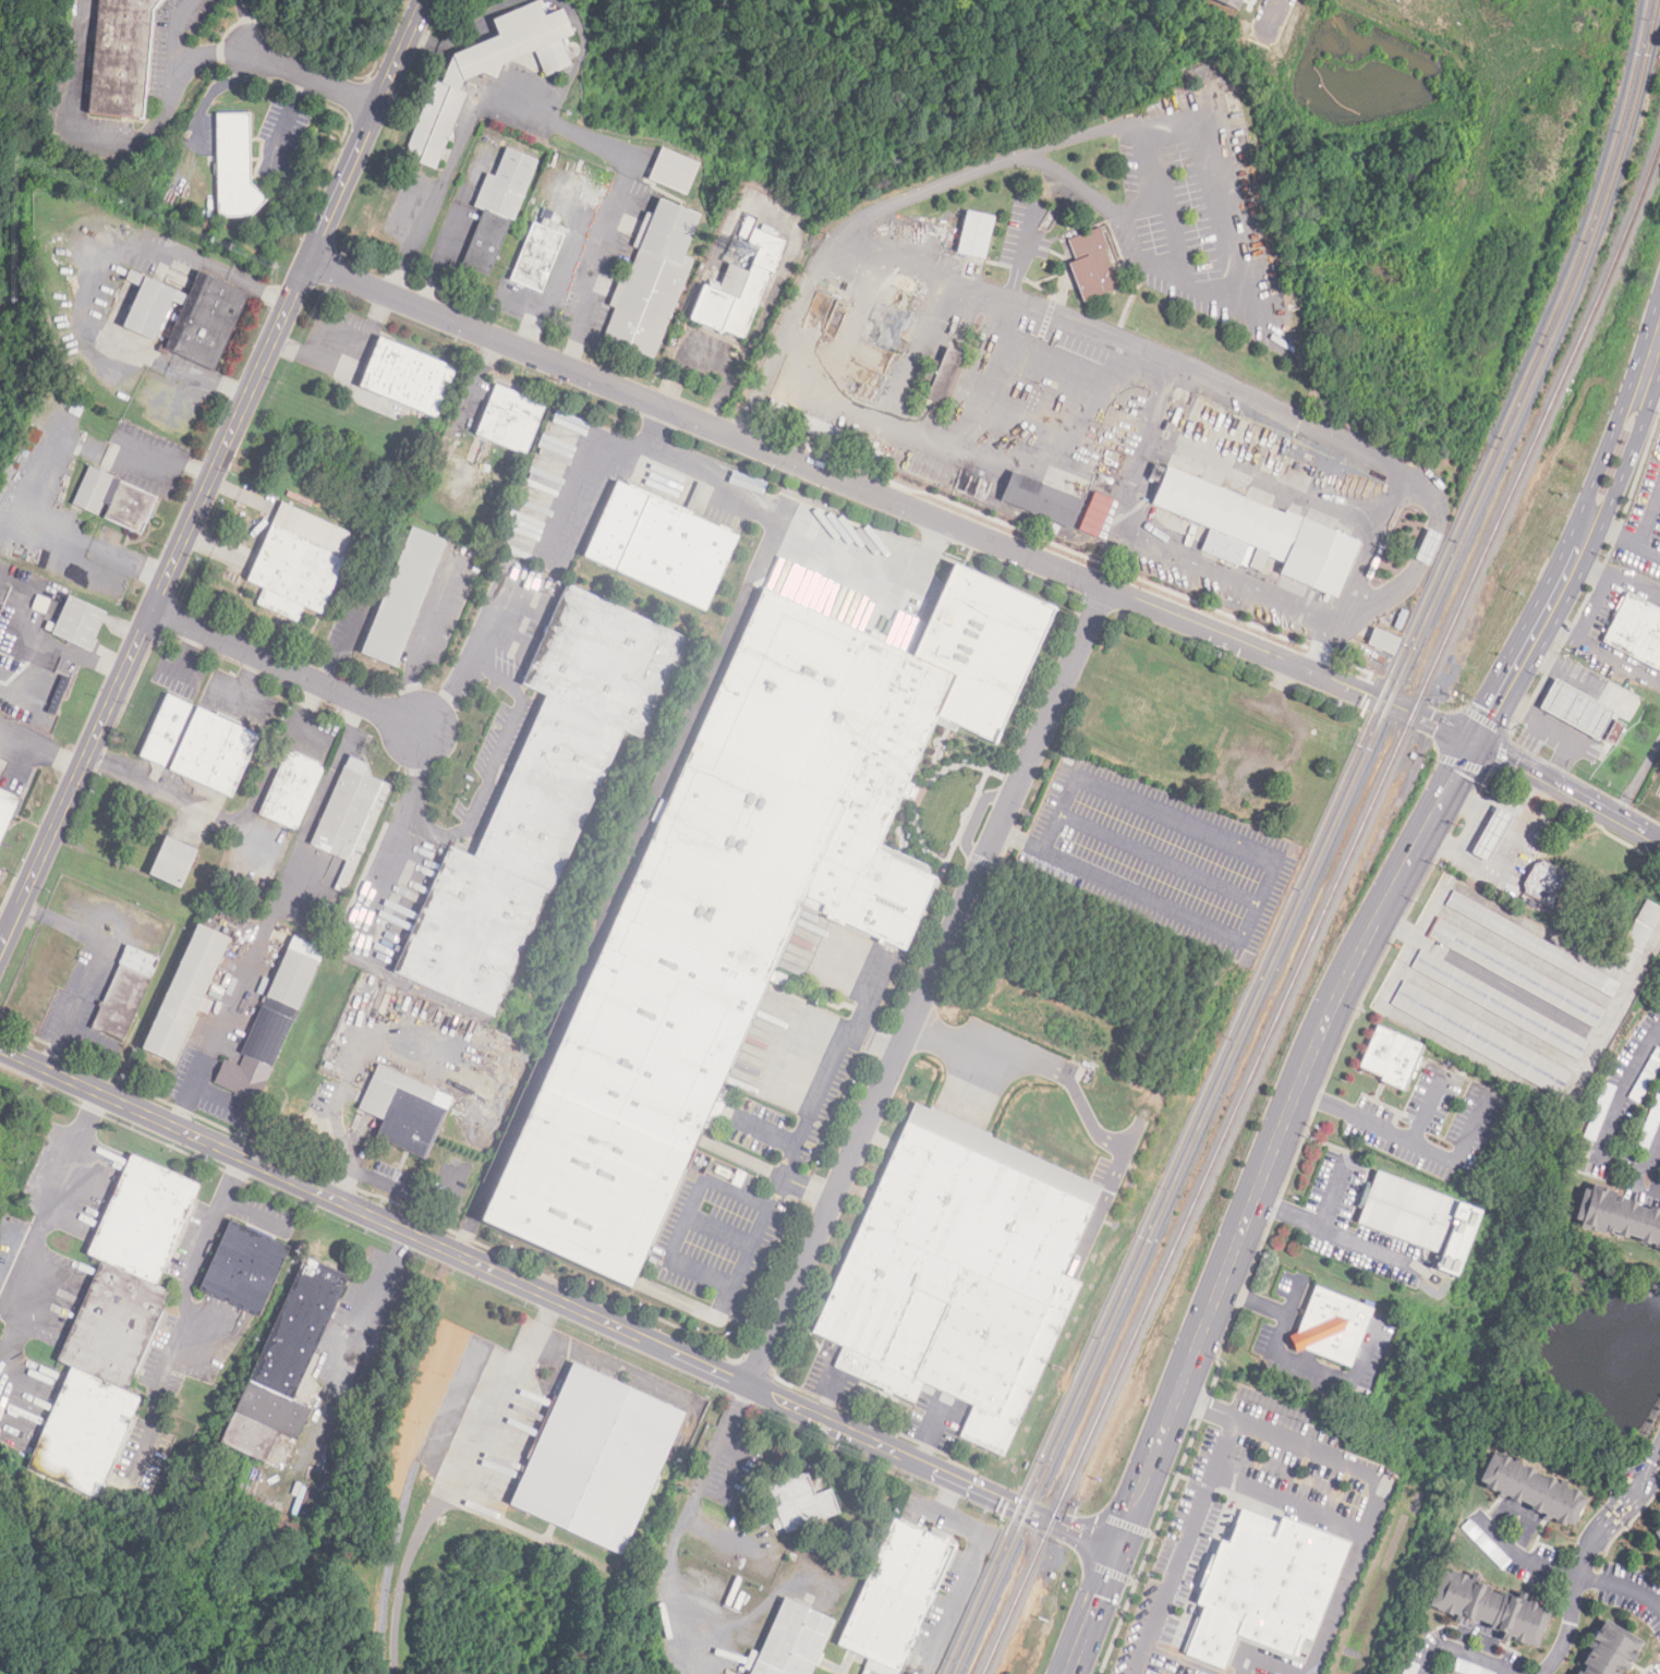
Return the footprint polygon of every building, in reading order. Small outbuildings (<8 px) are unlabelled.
[(88,114),(98,0),(163,0),(154,12),(144,120),(88,114)] [(1237,10),(1241,0),(1212,0),(1237,10)] [(453,54),(499,35),(493,21),(538,1),(545,16),(565,8),(575,34),(562,40),(573,65),(546,77),(535,51),(521,57),(518,64),(512,62),(509,68),(502,65),(500,72),(493,70),(490,76),(483,74),(464,82),(460,92),(468,94),(437,169),(404,157),(435,81),(453,54)] [(217,117),(250,116),(251,185),(267,202),(252,218),(218,219),(217,117)] [(507,148),(538,161),(513,221),(511,221),(488,276),(462,265),(485,211),(474,207),(488,174),(495,178),(507,148)] [(657,148),(700,166),(687,196),(644,179),(657,148)] [(661,199),(701,216),(683,257),(694,262),(654,360),(604,339),(617,310),(610,306),(622,277),(628,279),(641,250),(634,247),(647,215),(654,217),(661,199)] [(984,260),(958,254),(962,233),(968,211),(994,218),(984,260)] [(534,223),(541,227),(544,219),(560,226),(557,233),(565,236),(542,292),(511,280),(534,223)] [(746,340),(691,318),(704,286),(719,292),(730,266),(750,274),(761,247),(749,242),(754,229),(762,231),(764,226),(779,231),(776,239),(788,244),(776,275),(773,272),(746,340)] [(1083,303),(1069,264),(1077,262),(1069,241),(1101,229),(1108,251),(1116,278),(1119,277),(1124,288),(1083,303)] [(169,352),(167,360),(157,354),(160,347),(168,342),(183,307),(171,302),(154,341),(123,327),(141,289),(125,282),(130,271),(145,278),(145,277),(189,296),(199,271),(250,294),(215,373),(169,352)] [(437,420),(360,388),(380,338),(457,371),(437,420)] [(943,405),(928,399),(934,383),(925,379),(933,361),(942,364),(947,349),(964,355),(943,405)] [(497,385),(547,405),(526,454),(477,435),(497,385)] [(1239,568),(1202,553),(1211,530),(1153,507),(1162,485),(1150,481),(1155,465),(1167,471),(1286,514),(1302,519),(1285,565),(1268,557),(1270,554),(1248,545),(1239,568)] [(158,499),(142,535),(106,519),(110,508),(104,505),(98,517),(73,506),(90,468),(158,499)] [(1040,484),(1028,512),(997,500),(1009,472),(1040,484)] [(1074,527),(1031,512),(1044,481),(1083,497),(1074,527)] [(618,483),(739,537),(705,612),(584,557),(618,483)] [(1078,530),(1098,537),(1113,499),(1093,491),(1078,530)] [(347,559),(322,615),(304,607),(298,622),(258,605),(265,590),(249,582),(272,526),(347,559)] [(396,668),(361,653),(412,527),(447,542),(396,668)] [(1430,567),(1416,560),(1429,531),(1443,537),(1430,567)] [(940,715),(994,741),(1056,607),(954,562),(911,657),(956,678),(940,715)] [(567,586),(691,641),(647,742),(625,732),(554,895),(549,893),(495,1018),(395,973),(449,848),(475,859),(546,696),(523,686),(567,586)] [(631,1289),(482,1223),(764,591),(911,657),(956,678),(940,715),(923,750),(874,853),(893,860),(937,881),(906,951),(823,914),(826,907),(805,898),(631,1289)] [(1627,595),(1659,612),(1659,673),(1603,643),(1627,595)] [(52,635),(69,597),(107,615),(90,652),(52,635)] [(1395,655),(1368,646),(1374,627),(1402,635),(1395,655)] [(1538,707),(1597,739),(1613,709),(1554,678),(1538,707)] [(165,768),(141,756),(168,695),(193,706),(165,768)] [(232,798),(170,771),(197,709),(259,737),(232,798)] [(1615,747),(1609,743),(1606,741),(1616,721),(1625,727),(1615,747)] [(296,830),(260,815),(288,751),(325,767),(296,830)] [(368,764),(374,780),(390,787),(344,894),(336,889),(348,861),(311,846),(344,766),(346,767),(350,755),(368,764)] [(21,800),(0,847),(0,790),(21,800)] [(1470,852),(1487,861),(1512,815),(1495,805),(1470,852)] [(149,875),(167,837),(197,851),(181,889),(149,875)] [(1553,910),(1526,891),(1525,886),(1536,866),(1543,862),(1572,878),(1553,910)] [(1620,982),(1452,889),(1444,905),(1612,997),(1620,982)] [(1647,902),(1659,909),(1659,922),(1631,974),(1613,965),(1647,902)] [(1594,1028),(1604,1009),(1438,918),(1427,936),(1594,1028)] [(143,1050),(198,925),(229,939),(174,1063),(143,1050)] [(129,947),(159,961),(124,1041),(106,1033),(105,1035),(92,1030),(129,947)] [(257,1103),(244,1096),(242,1101),(234,1097),(237,1093),(215,1083),(225,1060),(240,1067),(245,1056),(242,1055),(288,949),(319,963),(257,1103)] [(1588,1038),(1419,950),(1409,969),(1578,1057),(1588,1038)] [(1390,1005),(1558,1095),(1571,1071),(1403,980),(1390,1005)] [(1405,1092),(1381,1082),(1383,1077),(1360,1067),(1378,1027),(1425,1046),(1405,1092)] [(1657,1048),(1659,1050),(1659,1068),(1639,1104),(1628,1097),(1657,1048)] [(437,1091),(432,1104),(447,1111),(426,1161),(376,1139),(385,1121),(359,1109),(378,1065),(437,1091)] [(1595,1142),(1584,1138),(1606,1084),(1616,1089),(1595,1142)] [(1658,1096),(1659,1097),(1659,1120),(1647,1154),(1637,1150),(1658,1096)] [(908,1125),(917,1105),(929,1112),(931,1108),(991,1135),(990,1139),(1102,1189),(1093,1209),(908,1125)] [(1004,1457),(961,1439),(976,1407),(923,1384),(916,1404),(836,1368),(845,1349),(814,1335),(908,1125),(1093,1209),(1063,1276),(1081,1285),(1004,1457)] [(741,1190),(705,1174),(704,1177),(689,1170),(698,1153),(748,1176),(741,1190)] [(133,1156),(201,1187),(156,1286),(171,1293),(126,1393),(141,1399),(97,1499),(28,1468),(73,1368),(58,1361),(102,1263),(87,1256),(133,1156)] [(1439,1253),(1360,1225),(1380,1172),(1457,1200),(1439,1253)] [(1650,1211),(1659,1211),(1659,1245),(1636,1238),(1631,1237),(1629,1240),(1610,1236),(1612,1228),(1606,1226),(1603,1235),(1580,1229),(1583,1222),(1577,1220),(1584,1191),(1592,1193),(1595,1187),(1616,1193),(1615,1197),(1623,1199),(1628,1202),(1638,1204),(1637,1208),(1650,1211)] [(259,1318),(199,1289),(232,1222),(291,1249),(259,1318)] [(221,1443),(306,1259),(349,1278),(292,1402),(311,1410),(296,1441),(279,1432),(265,1464),(221,1443)] [(1349,1374),(1304,1355),(1295,1358),(1287,1343),(1295,1338),(1313,1289),(1373,1313),(1349,1374)] [(573,1367),(686,1417),(623,1558),(510,1507),(573,1367)] [(1573,1528),(1563,1527),(1544,1517),(1539,1511),(1519,1504),(1505,1499),(1489,1487),(1480,1482),(1493,1456),(1501,1460),(1502,1456),(1510,1460),(1515,1463),(1520,1466),(1526,1469),(1534,1472),(1548,1479),(1554,1482),(1571,1491),(1578,1494),(1577,1497),(1586,1502),(1573,1528)] [(808,1475),(816,1497),(832,1492),(840,1515),(787,1536),(770,1490),(808,1475)] [(1196,1606),(1221,1543),(1228,1545),(1241,1511),(1280,1526),(1282,1519),(1349,1544),(1310,1642),(1299,1638),(1292,1659),(1236,1638),(1223,1671),(1186,1657),(1203,1610),(1196,1606)] [(890,1669),(839,1646),(895,1521),(955,1549),(899,1673),(890,1669)] [(1503,1570),(1462,1530),(1470,1521),(1512,1562),(1503,1570)] [(1536,1649),(1515,1639),(1511,1638),(1508,1643),(1501,1641),(1503,1635),(1490,1630),(1491,1626),(1478,1622),(1463,1618),(1431,1606),(1444,1570),(1467,1579),(1470,1584),(1473,1576),(1478,1579),(1476,1585),(1491,1590),(1489,1594),(1502,1599),(1503,1596),(1517,1600),(1519,1594),(1526,1597),(1524,1603),(1550,1613),(1536,1649)] [(835,1622),(812,1673),(752,1673),(746,1670),(753,1652),(761,1655),(785,1600),(835,1622)] [(1627,1662),(1621,1673),(1582,1673),(1595,1651),(1590,1648),(1604,1623),(1639,1642),(1633,1654),(1637,1657),(1633,1664),(1627,1662)] [(1458,1660),(1494,1673),(1460,1673),(1454,1672),(1458,1660)] [(1420,1666),(1417,1673),(1404,1673),(1408,1662),(1420,1666)]
